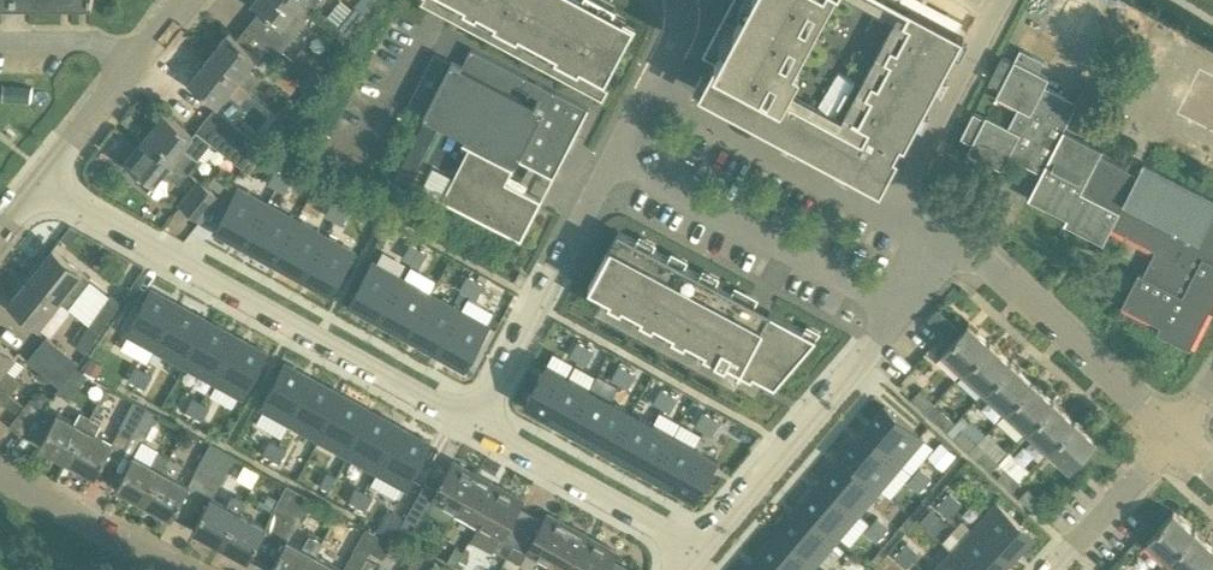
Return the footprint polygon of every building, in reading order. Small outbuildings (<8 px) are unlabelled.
[(261,8),(248,23),(282,51),(306,21),(304,20),(312,9),(301,0),(255,0),(253,2),(261,8)] [(312,9),(320,0),(301,0),(312,9)] [(354,6),(365,15),(373,5),(366,0),(358,0),(354,6)] [(606,81),(637,24),(616,12),(618,7),(605,0),(455,0),(606,81)] [(702,85),(884,182),(900,153),(893,149),(899,138),(906,142),(957,46),(871,0),(747,0),(702,85)] [(347,37),(365,15),(354,6),(336,28),(347,37)] [(228,32),(209,56),(249,90),(258,79),(246,69),(257,56),(228,32)] [(301,47),(292,59),(315,77),(324,66),(301,47)] [(462,65),(453,60),(434,51),(407,104),(425,113),(425,115),(517,163),(519,158),(555,177),(590,108),(471,47),(462,65)] [(990,80),(1001,86),(996,94),(1018,106),(1007,128),(985,116),(984,119),(972,113),(961,136),(972,142),(968,150),(1002,167),(1008,156),(1040,172),(1028,198),(1068,218),(1065,224),(1103,243),(1112,226),(1156,249),(1143,274),(1139,271),(1122,305),(1160,324),(1156,332),(1190,349),(1210,310),(1212,312),(1212,198),(1143,162),(1137,174),(1100,156),(1104,149),(1064,128),(1077,102),(1045,86),(1049,77),(1038,72),(1043,60),(1020,48),(1013,62),(1002,57),(990,80)] [(249,90),(209,56),(188,81),(217,105),(227,94),(238,103),(249,90)] [(315,77),(292,59),(283,70),(306,88),(315,77)] [(207,121),(251,156),(261,145),(216,109),(207,121)] [(164,112),(145,136),(188,171),(199,158),(184,146),(193,135),(164,112)] [(251,156),(207,121),(198,132),(242,168),(251,156)] [(188,171),(145,136),(125,161),(154,184),(163,172),(174,180),(184,168),(188,172),(188,171)] [(543,206),(508,188),(515,174),(471,152),(444,205),(523,245),(543,206)] [(409,183),(413,174),(400,168),(396,177),(409,183)] [(276,170),(269,182),(277,187),(284,174),(276,170)] [(284,174),(277,187),(285,191),(292,179),(284,174)] [(201,219),(219,196),(198,179),(180,202),(201,219)] [(238,187),(214,230),(243,247),(267,203),(238,187)] [(333,201),(326,214),(334,218),(341,206),(333,201)] [(267,203),(243,247),(272,263),(297,219),(267,203)] [(341,206),(334,218),(343,223),(350,210),(341,206)] [(297,219),(272,263),(302,279),(326,235),(297,219)] [(817,336),(805,330),(770,311),(767,317),(720,292),(723,286),(714,281),(711,287),(698,280),(701,274),(682,264),(679,270),(666,263),(669,257),(651,247),(648,253),(635,246),(638,240),(619,230),(589,285),(611,297),(609,300),(622,307),(624,304),(643,313),(641,317),(654,324),(656,321),(674,330),(673,334),(686,341),(688,337),(706,347),(705,351),(727,363),(729,359),(741,366),(739,369),(753,376),(754,373),(775,385),(817,336)] [(326,235),(302,279),(331,295),(355,251),(326,235)] [(410,244),(403,257),(411,261),(418,249),(410,244)] [(30,274),(60,299),(80,315),(101,288),(81,272),(81,271),(52,248),(30,274)] [(418,249),(411,261),(420,266),(427,253),(418,249)] [(373,261),(349,305),(378,321),(402,277),(373,261)] [(60,299),(30,274),(9,300),(39,324),(60,299)] [(467,275),(460,288),(469,293),(476,280),(467,275)] [(402,277),(378,321),(407,337),(431,294),(402,277)] [(476,280),(469,293),(477,297),(484,285),(476,280)] [(151,289),(127,332),(156,348),(180,305),(151,289)] [(431,294),(407,337),(436,353),(460,310),(431,294)] [(108,295),(88,324),(89,324),(100,332),(120,303),(108,295)] [(180,305),(156,348),(185,364),(209,321),(180,305)] [(943,308),(934,314),(950,335),(959,329),(943,308)] [(460,310),(436,353),(465,369),(489,326),(460,310)] [(209,321),(185,364),(214,380),(238,337),(209,321)] [(965,372),(991,343),(970,323),(943,352),(965,372)] [(100,332),(89,324),(80,338),(91,345),(100,332)] [(46,337),(36,348),(69,375),(75,368),(79,363),(46,337)] [(238,337),(214,380),(243,396),(267,353),(238,337)] [(577,342),(570,354),(579,359),(586,346),(577,342)] [(7,392),(16,382),(2,370),(14,355),(0,343),(0,386),(7,392)] [(991,343),(965,372),(986,391),(1013,362),(991,343)] [(586,346),(579,359),(587,364),(594,351),(586,346)] [(69,375),(36,348),(26,360),(59,387),(69,375)] [(91,357),(85,368),(97,375),(104,364),(91,357)] [(1034,382),(1013,362),(986,391),(1007,411),(1034,382)] [(285,363),(261,406),(290,423),(314,379),(285,363)] [(546,365),(525,403),(547,414),(568,377),(546,365)] [(619,365),(612,378),(620,382),(627,370),(619,365)] [(135,366),(128,378),(137,383),(144,370),(135,366)] [(75,368),(69,375),(59,387),(56,391),(68,400),(87,375),(75,368)] [(144,370),(137,383),(146,388),(153,375),(144,370)] [(627,370),(620,382),(629,387),(636,374),(627,370)] [(568,377),(547,414),(568,426),(589,389),(568,377)] [(314,379),(290,423),(319,439),(344,395),(314,379)] [(1034,382),(1007,411),(1028,430),(1055,401),(1034,382)] [(589,389),(568,426),(589,438),(610,401),(589,389)] [(661,389),(654,401),(662,406),(669,393),(661,389)] [(925,412),(934,403),(919,390),(911,399),(925,412)] [(669,393),(662,406),(671,410),(678,398),(669,393)] [(344,395),(319,439),(349,455),(373,412),(344,395)] [(193,397),(186,410),(194,415),(201,402),(193,397)] [(20,434),(40,409),(28,400),(8,424),(20,434)] [(132,433),(147,408),(133,400),(120,426),(132,433)] [(610,401),(589,438),(611,450),(631,412),(610,401)] [(1055,401),(1028,430),(1049,450),(1076,421),(1055,401)] [(201,402),(194,415),(203,420),(210,407),(201,402)] [(922,438),(885,405),(863,431),(901,463),(922,438)] [(147,408),(132,433),(145,440),(159,415),(147,408)] [(940,409),(932,418),(947,431),(955,422),(940,409)] [(80,413),(75,422),(57,412),(39,444),(68,460),(90,419),(80,413)] [(373,412),(349,455),(378,471),(402,428),(373,412)] [(631,412),(611,450),(632,462),(653,424),(631,412)] [(703,412),(696,425),(704,429),(711,417),(703,412)] [(711,417),(704,429),(713,434),(720,421),(711,417)] [(99,424),(90,419),(68,460),(95,475),(113,443),(94,433),(99,424)] [(1098,441),(1076,421),(1049,450),(1071,470),(1098,441)] [(653,424),(632,462),(653,474),(674,436),(653,424)] [(402,428),(378,471),(406,487),(430,443),(402,428)] [(954,438),(968,451),(977,442),(962,429),(954,438)] [(901,463),(863,431),(842,456),(879,488),(901,463)] [(674,436),(653,474),(674,485),(695,448),(674,436)] [(930,453),(945,466),(958,451),(943,438),(930,453)] [(270,440),(263,453),(272,457),(279,445),(270,440)] [(201,489),(222,450),(210,443),(189,482),(201,489)] [(279,445),(272,457),(280,462),(287,450),(279,445)] [(695,448),(674,485),(696,497),(717,459),(695,448)] [(975,457),(990,471),(998,461),(983,448),(975,457)] [(1010,448),(1002,459),(1022,475),(1031,465),(1010,448)] [(235,457),(222,450),(201,489),(213,495),(235,457)] [(151,464),(134,454),(117,487),(144,502),(168,457),(158,451),(151,464)] [(879,488),(842,456),(820,481),(858,513),(879,488)] [(168,457),(144,502),(172,517),(189,484),(176,477),(182,464),(168,457)] [(454,459),(438,488),(426,481),(404,520),(422,530),(431,514),(448,523),(455,512),(477,472),(454,459)] [(931,477),(920,467),(914,474),(925,484),(931,477)] [(997,478),(1011,491),(1020,482),(1005,468),(997,478)] [(327,471),(320,484),(329,489),(336,476),(327,471)] [(499,484),(477,472),(455,512),(477,524),(499,484)] [(925,484),(914,474),(907,482),(919,491),(925,484)] [(837,538),(858,513),(820,481),(799,506),(837,538)] [(522,497),(499,484),(477,524),(501,538),(495,550),(505,556),(518,532),(506,526),(522,497)] [(286,517),(300,492),(286,485),(272,510),(286,517)] [(356,487),(349,500),(357,505),(365,492),(356,487)] [(1033,511),(1042,501),(1027,488),(1019,497),(1033,511)] [(312,498),(300,492),(286,517),(298,524),(312,498)] [(365,492),(357,505),(366,510),(373,497),(365,492)] [(961,502),(950,492),(943,500),(955,509),(961,502)] [(231,497),(227,505),(211,497),(193,529),(221,544),(239,512),(245,500),(236,495),(231,497)] [(948,516),(955,509),(943,500),(937,507),(948,516)] [(1034,536),(997,503),(974,527),(1011,561),(1034,536)] [(837,538),(799,506),(778,530),(816,563),(837,538)] [(388,508),(376,529),(393,538),(404,517),(388,508)] [(939,517),(930,509),(921,520),(929,528),(939,517)] [(547,564),(569,524),(547,511),(531,540),(518,532),(505,556),(507,557),(514,545),(547,564)] [(1169,560),(1196,531),(1174,511),(1147,540),(1169,560)] [(267,527),(239,512),(221,544),(249,559),(267,527)] [(889,526),(878,517),(871,524),(882,534),(889,526)] [(569,524),(547,564),(559,569),(576,569),(594,538),(569,524)] [(876,541),(882,534),(871,524),(865,531),(876,541)] [(974,527),(952,552),(972,569),(1003,569),(1011,561),(974,527)] [(351,554),(364,561),(378,535),(365,528),(351,554)] [(778,530),(757,555),(774,569),(809,569),(816,563),(778,530)] [(1196,531),(1169,560),(1180,569),(1199,569),(1212,555),(1212,547),(1196,531)] [(302,546),(288,538),(270,569),(306,569),(315,553),(316,554),(323,541),(310,534),(302,546)] [(594,538),(576,569),(605,569),(616,550),(594,538)] [(918,552),(907,542),(901,550),(912,559),(918,552)] [(447,561),(455,566),(463,551),(455,546),(447,561)] [(912,559),(901,550),(895,557),(906,566),(912,559)] [(414,569),(417,569),(425,556),(416,551),(408,567),(414,569)] [(952,552),(935,569),(972,569),(952,552)] [(306,569),(342,569),(343,569),(316,554),(315,553),(306,569)] [(757,555),(744,569),(774,569),(757,555)] [(1199,569),(1212,569),(1212,555),(1199,569)]
